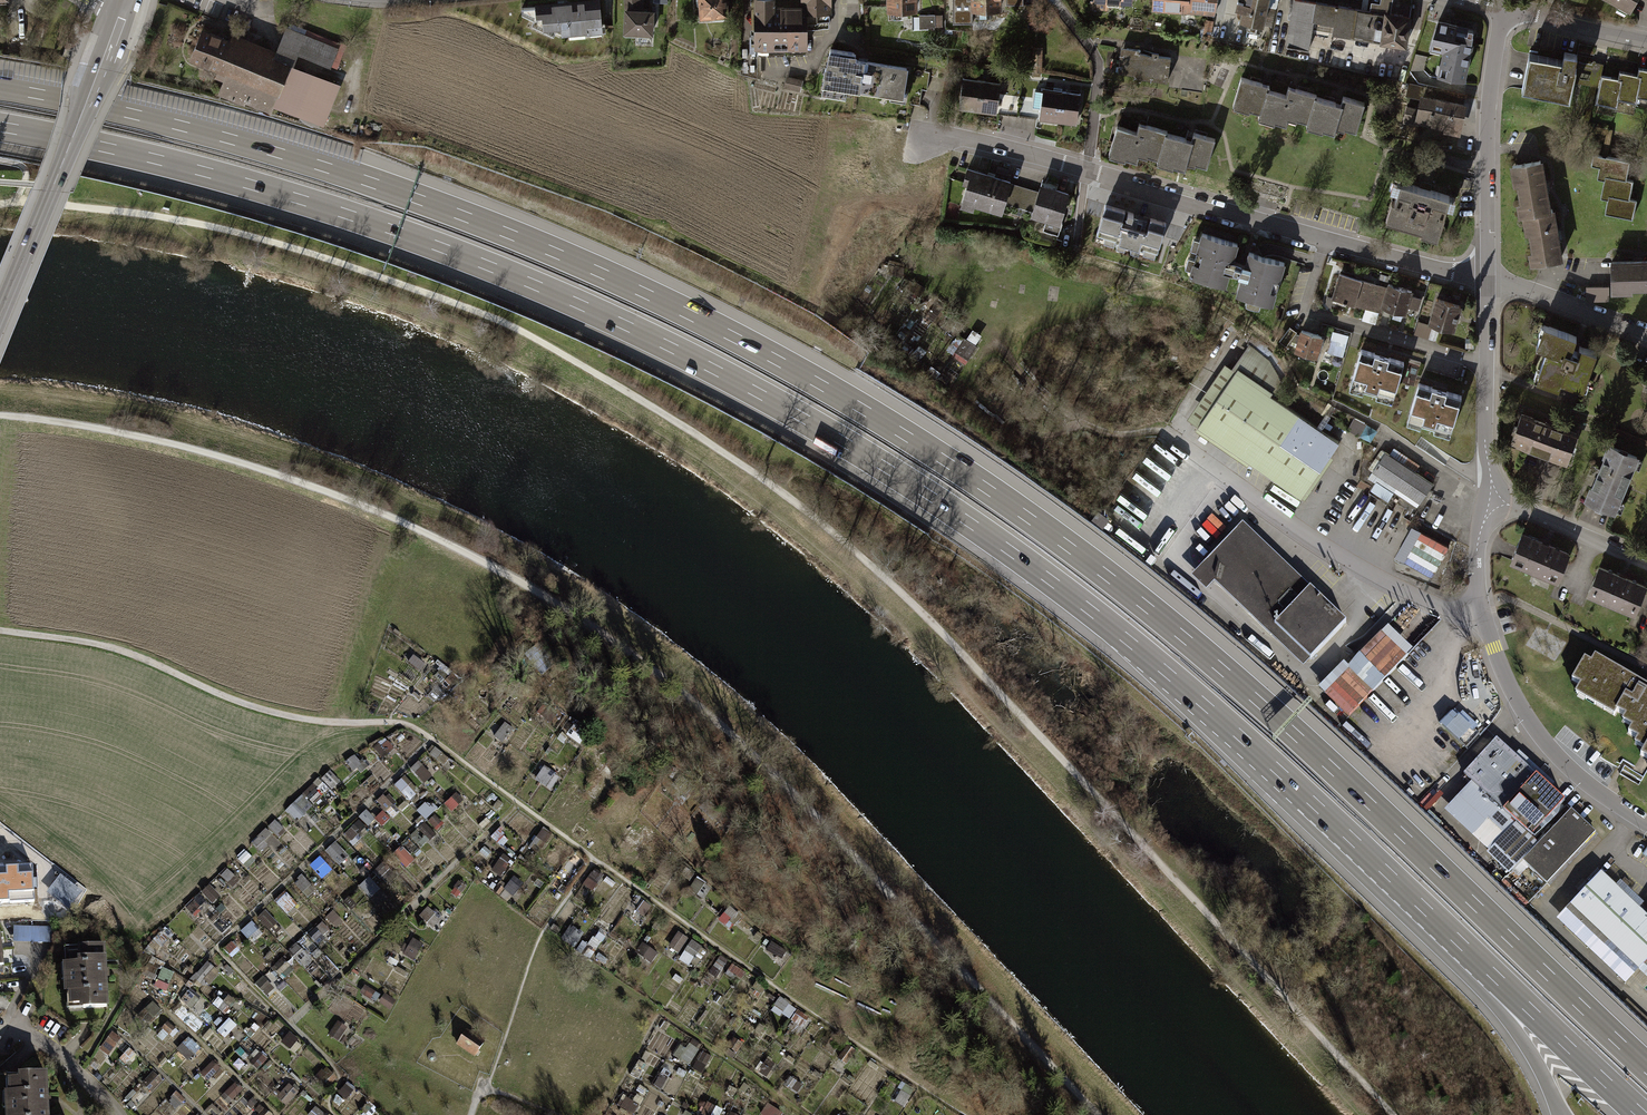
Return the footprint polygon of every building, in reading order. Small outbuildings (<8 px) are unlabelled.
[(521,7),(521,13),(533,19),(530,23),(553,35),(556,30),(564,34),(585,32),(585,34),(606,31),(605,22),(601,23),(599,0),(565,0),(561,0),(534,3),(534,6),(521,7)] [(624,7),(621,33),(624,33),(623,35),(637,36),(636,42),(651,43),(652,35),(653,35),(654,9),(644,8),(643,0),(624,0),(624,7)] [(702,19),(731,17),(729,0),(701,0),(702,19)] [(754,45),(754,47),(757,47),(757,53),(805,52),(805,47),(808,47),(808,29),(808,11),(802,11),(802,2),(789,2),(789,0),(750,0),(751,45),(754,45)] [(789,2),(802,2),(802,11),(808,11),(808,29),(829,27),(828,17),(830,17),(830,10),(831,10),(831,0),(789,0),(789,2)] [(884,11),(917,11),(917,0),(884,0),(884,11)] [(953,23),(972,23),(972,10),(973,10),(973,15),(985,15),(985,10),(999,10),(999,0),(953,0),(953,23)] [(1155,13),(1218,18),(1220,0),(1156,0),(1155,13)] [(1237,24),(1261,29),(1267,0),(1242,0),(1237,24)] [(1410,22),(1292,0),(1283,47),(1312,52),(1315,34),(1404,50),(1410,22)] [(1630,14),(1638,0),(1604,0),(1630,14)] [(935,15),(919,15),(919,29),(927,28),(927,27),(935,27),(935,15)] [(1477,27),(1438,19),(1429,48),(1443,51),(1438,76),(1465,81),(1477,27)] [(273,54),(203,25),(189,58),(216,69),(214,77),(223,80),(218,93),(244,104),(245,102),(271,110),(274,103),(324,124),(341,80),(295,61),(298,52),(335,68),(343,46),(286,25),(273,54)] [(855,52),(828,48),(824,69),(823,69),(820,86),(822,86),(821,93),(842,96),(843,90),(900,99),(905,68),(853,60),(855,52)] [(1137,79),(1167,83),(1171,58),(1140,54),(1140,51),(1121,48),(1118,73),(1137,75),(1137,79)] [(1562,60),(1529,52),(1521,89),(1570,100),(1577,67),(1575,66),(1578,54),(1564,51),(1562,60)] [(1601,75),(1596,103),(1617,107),(1618,99),(1637,103),(1638,96),(1646,98),(1646,74),(1642,73),(1640,80),(1622,77),(1621,83),(1610,82),(1611,77),(1601,75)] [(801,80),(786,76),(783,87),(799,91),(801,80)] [(1267,90),(1269,85),(1264,83),(1241,76),(1232,105),(1233,105),(1232,108),(1249,113),(1250,111),(1260,114),(1267,90)] [(975,81),(963,80),(959,111),(997,116),(997,114),(1000,94),(1001,85),(988,83),(975,81)] [(1405,96),(1420,99),(1421,93),(1424,94),(1426,87),(1408,83),(1405,96)] [(1294,88),(1288,87),(1286,95),(1267,90),(1260,114),(1258,118),(1259,118),(1259,119),(1274,124),(1275,121),(1286,125),(1288,118),(1296,121),(1297,119),(1307,123),(1315,96),(1316,95),(1294,88)] [(1056,91),(1043,89),(1041,100),(1038,119),(1038,122),(1077,128),(1082,95),(1056,91)] [(1420,99),(1417,108),(1408,106),(1403,123),(1418,126),(1419,122),(1459,132),(1466,104),(1424,94),(1421,93),(1420,99)] [(1018,116),(1021,97),(1000,94),(997,114),(1018,116)] [(1345,127),(1356,131),(1364,102),(1343,96),(1341,104),(1337,103),(1315,96),(1307,123),(1306,124),(1307,125),(1307,127),(1323,132),(1323,130),(1334,133),(1336,127),(1344,130),(1345,127)] [(1018,116),(1038,119),(1041,100),(1021,97),(1018,116)] [(1206,167),(1214,139),(1193,133),(1190,141),(1188,140),(1166,133),(1166,131),(1142,124),(1138,123),(1135,131),(1115,125),(1106,155),(1107,156),(1107,157),(1125,162),(1126,160),(1137,163),(1139,156),(1147,159),(1147,157),(1156,159),(1156,161),(1157,161),(1157,163),(1172,168),(1173,165),(1184,169),(1186,163),(1194,165),(1194,163),(1206,167)] [(1629,165),(1591,158),(1590,168),(1599,169),(1596,180),(1604,180),(1600,199),(1607,200),(1604,216),(1634,221),(1636,204),(1630,201),(1632,184),(1624,183),(1629,165)] [(1544,160),(1511,166),(1514,186),(1518,185),(1521,203),(1517,204),(1520,218),(1523,217),(1526,234),(1530,234),(1533,251),(1529,252),(1532,267),(1565,261),(1556,209),(1552,210),(1544,160)] [(1000,213),(1001,210),(1009,183),(1010,180),(991,175),(966,168),(961,184),(965,185),(958,206),(971,210),(973,205),(1000,213)] [(1421,234),(1439,239),(1451,197),(1430,191),(1428,197),(1420,194),(1422,188),(1402,182),(1396,203),(1391,201),(1386,220),(1422,231),(1421,234)] [(1036,191),(1009,183),(1001,210),(1031,220),(1031,217),(1028,216),(1036,191)] [(1038,184),(1036,191),(1028,216),(1031,217),(1045,221),(1041,232),(1057,237),(1062,221),(1060,220),(1069,194),(1055,189),(1038,184)] [(1117,242),(1115,248),(1139,255),(1141,247),(1144,248),(1142,253),(1150,256),(1152,250),(1155,251),(1164,223),(1105,204),(1095,234),(1104,237),(1102,242),(1113,245),(1114,241),(1117,242)] [(1188,275),(1225,287),(1229,274),(1237,276),(1241,264),(1233,262),(1238,245),(1201,233),(1199,240),(1194,238),(1191,249),(1196,251),(1194,259),(1188,257),(1185,268),(1190,270),(1188,275)] [(1260,302),(1272,306),(1286,263),(1247,252),(1243,265),(1241,264),(1237,276),(1240,277),(1235,295),(1248,299),(1246,305),(1258,309),(1260,302)] [(904,278),(907,263),(890,259),(887,274),(904,278)] [(1612,260),(1612,294),(1634,293),(1634,290),(1646,290),(1646,260),(1612,260)] [(1383,308),(1380,307),(1386,288),(1339,273),(1332,298),(1382,313),(1383,308)] [(1388,283),(1386,288),(1380,307),(1383,308),(1406,315),(1409,307),(1418,310),(1422,299),(1412,295),(1413,291),(1388,283)] [(1609,287),(1587,287),(1587,302),(1609,301),(1609,287)] [(1463,306),(1436,299),(1429,323),(1456,331),(1459,318),(1463,306)] [(1432,326),(1418,321),(1414,334),(1428,339),(1432,326)] [(1575,341),(1541,327),(1532,349),(1547,354),(1536,381),(1558,390),(1562,380),(1582,389),(1595,356),(1573,347),(1575,341)] [(967,362),(985,335),(974,328),(967,339),(960,335),(950,351),(967,362)] [(1296,332),(1290,328),(1280,342),(1286,346),(1288,344),(1295,347),(1298,335),(1295,334),(1296,332)] [(1295,347),(1293,351),(1317,358),(1324,337),(1300,330),(1298,335),(1295,347)] [(1348,336),(1333,332),(1327,352),(1343,357),(1348,336)] [(1236,371),(1197,426),(1301,498),(1340,442),(1271,395),(1280,378),(1270,361),(1249,344),(1231,368),(1236,371)] [(1392,402),(1404,362),(1362,349),(1349,390),(1362,394),(1363,390),(1377,394),(1376,398),(1392,402)] [(1406,425),(1421,429),(1422,425),(1435,429),(1434,432),(1449,437),(1461,397),(1439,390),(1418,384),(1406,425)] [(1575,433),(1519,415),(1509,445),(1553,460),(1565,464),(1575,433)] [(1638,458),(1608,446),(1585,502),(1600,508),(1615,514),(1638,458)] [(1384,452),(1370,471),(1416,504),(1430,485),(1384,452)] [(1437,574),(1451,542),(1412,526),(1398,558),(1437,574)] [(1258,542),(1243,528),(1191,581),(1206,595),(1215,586),(1300,669),(1343,625),(1258,542)] [(1517,531),(1505,563),(1553,582),(1558,570),(1566,550),(1517,531)] [(1588,595),(1637,616),(1642,606),(1646,592),(1646,586),(1600,567),(1593,584),(1588,595)] [(1351,717),(1416,650),(1390,626),(1351,666),(1346,662),(1321,688),(1351,717)] [(539,649),(529,658),(536,666),(546,658),(539,649)] [(1584,654),(1570,677),(1578,681),(1573,691),(1614,715),(1617,710),(1623,713),(1620,718),(1630,724),(1627,730),(1636,736),(1633,741),(1643,746),(1640,752),(1646,756),(1646,681),(1594,651),(1590,657),(1584,654)] [(1441,725),(1459,742),(1472,727),(1454,710),(1441,725)] [(506,743),(514,727),(505,722),(497,738),(506,743)] [(1556,803),(1500,748),(1467,781),(1511,824),(1484,852),(1507,875),(1536,845),(1525,834),(1556,803)] [(412,771),(426,783),(434,775),(419,762),(412,771)] [(544,767),(537,781),(554,790),(561,775),(544,767)] [(596,787),(605,793),(613,779),(604,774),(596,787)] [(408,775),(396,783),(408,801),(420,793),(408,775)] [(420,811),(428,819),(435,811),(427,804),(420,811)] [(1572,814),(1522,862),(1546,887),(1596,838),(1572,814)] [(321,857),(312,866),(323,878),(333,870),(321,857)] [(10,902),(10,904),(34,903),(32,868),(0,869),(0,903),(10,902)] [(1600,872),(1555,919),(1624,986),(1638,972),(1646,981),(1646,915),(1645,917),(1600,872)] [(60,874),(47,891),(68,907),(81,890),(60,874)] [(691,889),(706,899),(714,887),(699,877),(691,889)] [(277,901),(289,914),(298,904),(287,892),(277,901)] [(643,924),(652,904),(636,897),(627,916),(643,924)] [(729,907),(722,921),(735,928),(742,914),(729,907)] [(266,911),(260,917),(270,928),(276,922),(266,911)] [(249,940),(261,931),(254,922),(242,931),(249,940)] [(51,927),(14,926),(13,941),(50,942),(51,927)] [(564,939),(576,945),(581,933),(569,927),(564,939)] [(599,949),(608,932),(600,928),(591,945),(599,949)] [(680,953),(689,937),(679,931),(670,948),(680,953)] [(414,939),(406,954),(416,959),(424,943),(414,939)] [(694,940),(682,958),(697,968),(709,950),(694,940)] [(773,942),(768,950),(786,962),(791,954),(773,942)] [(63,945),(66,1006),(106,1004),(104,943),(63,945)] [(652,962),(659,953),(645,943),(639,952),(652,962)] [(210,961),(192,978),(203,989),(220,972),(210,961)] [(284,962),(276,967),(283,979),(292,973),(284,962)] [(166,997),(175,971),(153,964),(144,989),(166,997)] [(257,984),(268,994),(274,988),(263,978),(257,984)] [(773,1009),(790,1020),(798,1008),(781,997),(773,1009)] [(798,1009),(788,1026),(801,1033),(811,1016),(798,1009)] [(228,1038),(237,1025),(229,1019),(220,1032),(228,1038)] [(466,1051),(475,1057),(485,1041),(466,1029),(456,1045),(466,1051)] [(691,1065),(698,1051),(682,1043),(675,1056),(691,1065)] [(850,1063),(855,1048),(847,1045),(841,1060),(850,1063)] [(704,1073),(713,1055),(701,1049),(692,1067),(704,1073)] [(47,1098),(45,1069),(3,1071),(6,1114),(48,1114),(47,1098)] [(144,1084),(154,1092),(164,1080),(154,1072),(144,1084)] [(234,1103),(242,1087),(233,1083),(225,1098),(234,1103)] [(907,1083),(896,1101),(905,1106),(916,1089),(907,1083)] [(287,1105),(299,1092),(291,1084),(279,1098),(287,1105)] [(635,1114),(640,1105),(626,1097),(621,1106),(635,1114)] [(724,1109),(708,1102),(702,1114),(705,1114),(721,1114),(724,1109)] [(784,1113),(769,1104),(763,1114),(783,1114),(784,1113)] [(264,1107),(256,1114),(273,1114),(264,1107)]
